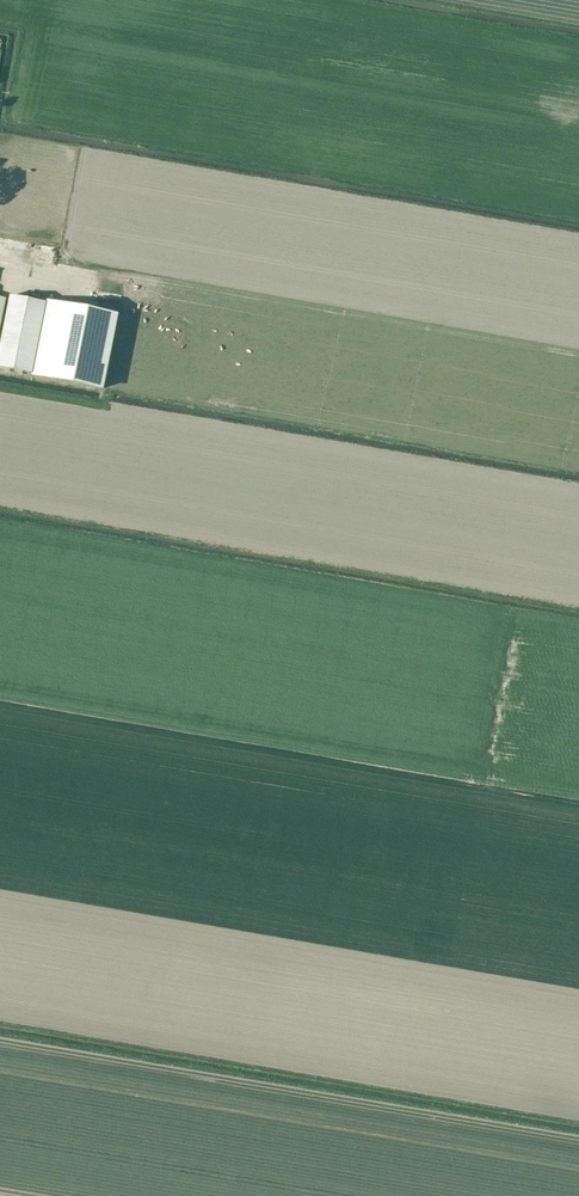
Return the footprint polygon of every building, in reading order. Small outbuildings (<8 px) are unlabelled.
[(28,300),(11,296),(0,351),(0,368),(32,374),(46,303),(28,300)] [(33,370),(32,374),(104,389),(119,315),(47,300),(46,303),(33,370)]
